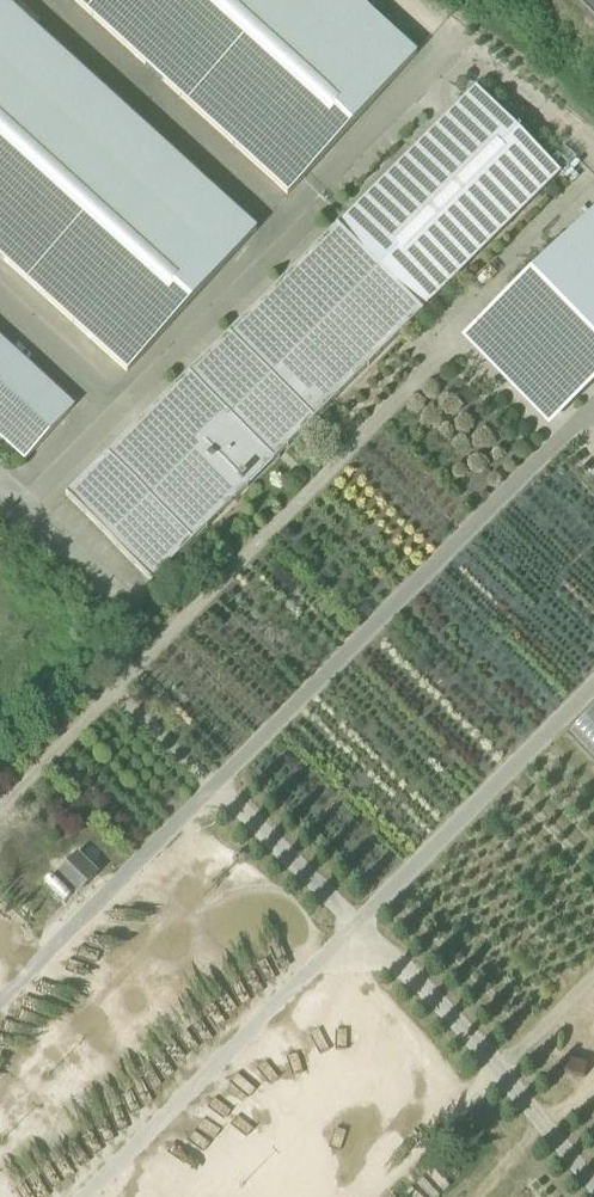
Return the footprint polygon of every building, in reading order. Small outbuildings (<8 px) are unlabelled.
[(126,377),(257,234),(1,0),(0,0),(0,262),(126,377)] [(41,19),(22,0),(8,0),(7,0),(33,27),(41,19)] [(287,196),(416,55),(355,0),(72,0),(287,196)] [(476,88),(337,227),(422,311),(560,172),(476,88)] [(561,413),(593,381),(593,229),(586,221),(477,328),(561,413)] [(422,311),(337,227),(337,226),(66,498),(151,583),(422,311)] [(561,413),(477,328),(463,341),(547,427),(561,413)] [(0,346),(0,442),(25,465),(73,413),(0,346)] [(56,876),(76,896),(95,876),(76,856),(56,876)]
